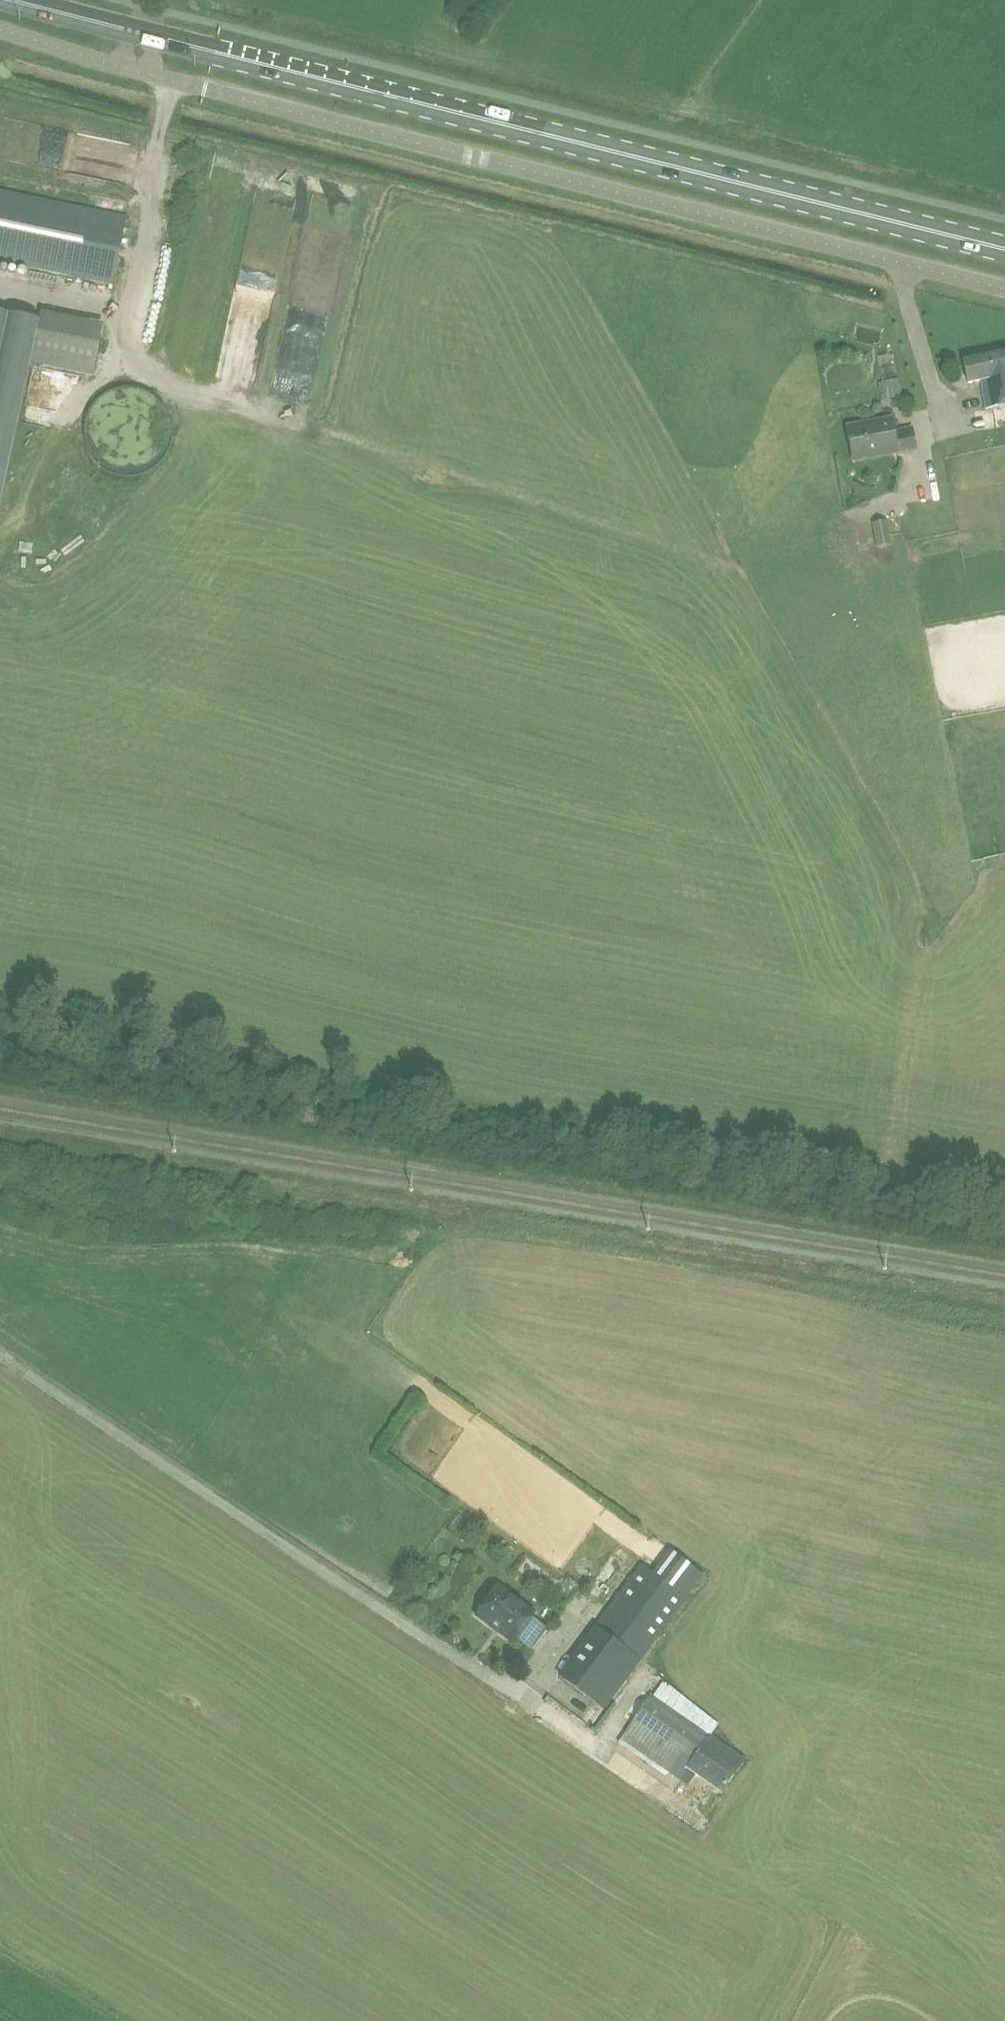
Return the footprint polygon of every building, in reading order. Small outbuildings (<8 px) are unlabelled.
[(90,211),(0,191),(0,258),(77,275),(76,276),(112,284),(126,217),(91,210),(90,211)] [(277,299),(278,283),(243,282),(242,297),(277,299)] [(40,320),(0,312),(0,507),(40,320)] [(1004,407),(1004,353),(965,361),(969,383),(983,381),(988,410),(1004,407)] [(903,394),(903,377),(890,377),(890,394),(903,394)] [(913,430),(895,433),(893,420),(848,427),(853,460),(897,452),(898,457),(917,453),(913,430)] [(887,522),(873,524),(878,550),(891,547),(887,522)] [(605,1708),(685,1594),(701,1570),(668,1548),(652,1571),(641,1564),(562,1678),(605,1708)] [(477,1619),(513,1644),(533,1615),(496,1590),(477,1619)] [(689,1768),(724,1791),(745,1760),(653,1696),(623,1740),(650,1758),(661,1743),(691,1764),(689,1768)] [(582,1711),(600,1720),(605,1710),(587,1701),(582,1711)]
